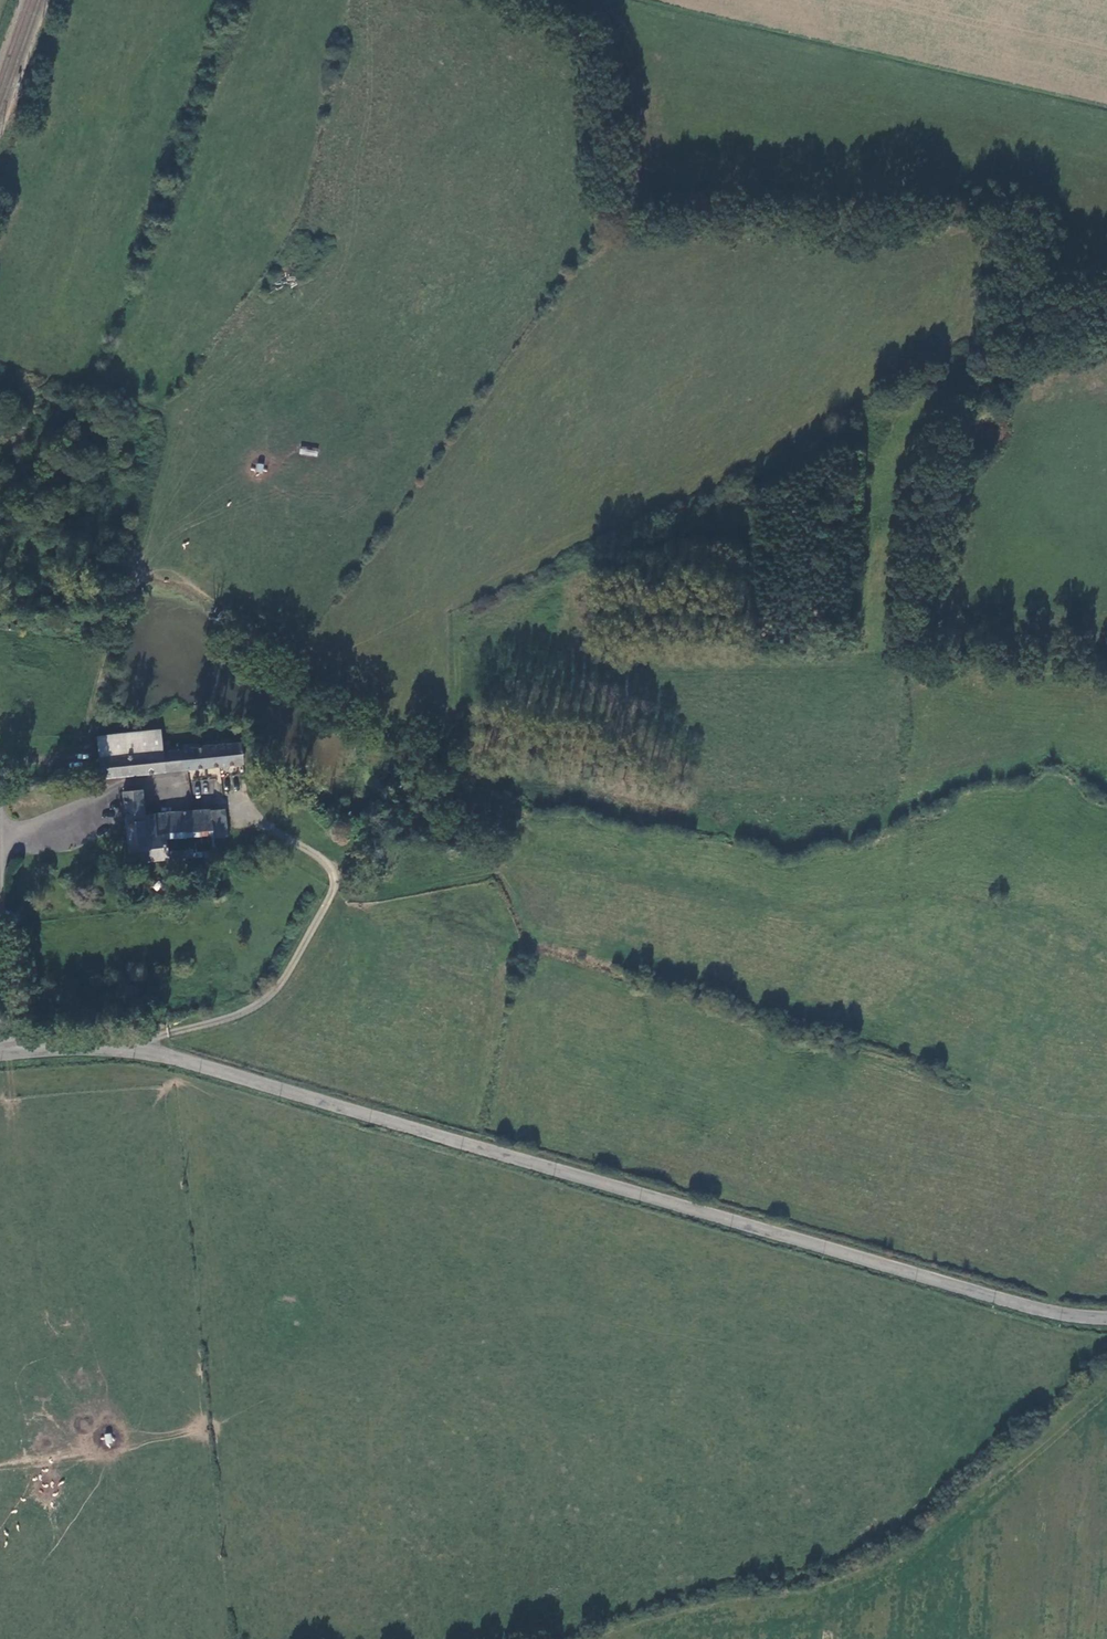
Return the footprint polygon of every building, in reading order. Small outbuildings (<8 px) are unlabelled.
[(300,445),(299,454),(317,456),(318,447),(300,445)] [(99,760),(164,753),(162,729),(97,736),(99,760)] [(202,750),(180,752),(182,771),(242,764),(240,742),(202,747),(202,750)] [(180,752),(164,753),(166,772),(182,771),(180,752)] [(164,753),(99,760),(102,780),(166,772),(164,753)] [(130,865),(216,855),(214,840),(210,811),(148,819),(145,791),(122,793),(126,828),(130,865)] [(210,811),(214,840),(230,838),(226,810),(210,811)]
